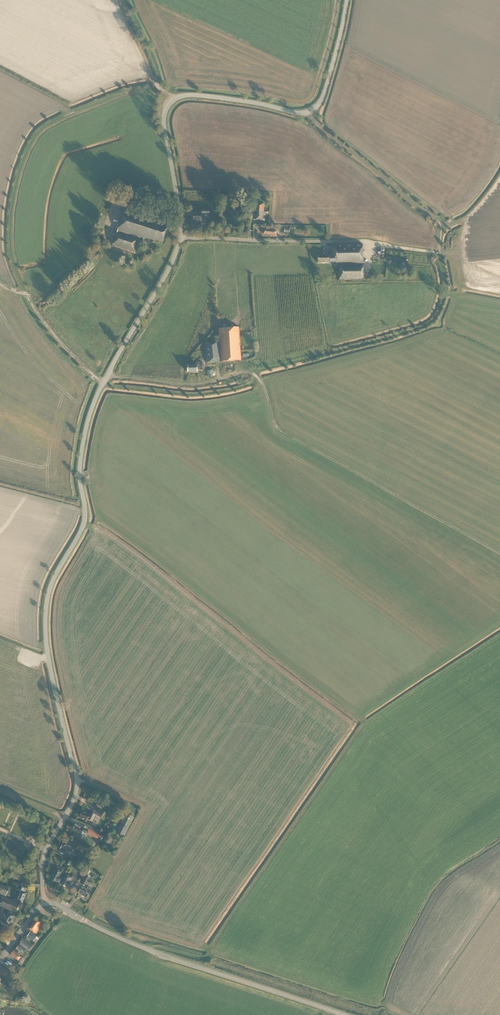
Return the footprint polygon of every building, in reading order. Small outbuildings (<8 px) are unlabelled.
[(268,213),(268,211),(264,211),(264,204),(255,204),(255,211),(254,211),(254,220),(265,220),(265,214),(264,214),(264,213),(268,213)] [(135,253),(140,238),(140,237),(143,238),(143,239),(148,240),(147,243),(152,244),(153,242),(154,242),(155,239),(163,242),(164,237),(167,228),(159,225),(160,222),(124,210),(113,246),(135,253)] [(198,227),(201,227),(201,224),(206,224),(206,220),(201,220),(202,216),(192,216),(192,221),(191,221),(191,226),(193,226),(193,229),(198,229),(198,227)] [(270,230),(269,230),(264,229),(264,234),(271,235),(271,236),(276,236),(276,229),(270,228),(270,230)] [(339,279),(363,279),(363,244),(331,244),(331,255),(328,255),(318,255),(318,263),(328,262),(336,262),(336,264),(339,264),(339,279)] [(239,327),(219,328),(220,342),(205,343),(207,362),(241,360),(239,327)] [(197,370),(201,370),(202,370),(202,362),(197,362),(197,365),(188,365),(188,372),(197,372),(197,370)] [(96,807),(93,813),(101,817),(104,812),(96,807)] [(92,822),(95,815),(91,813),(90,815),(83,811),(79,817),(87,821),(87,819),(92,822)] [(124,835),(134,817),(126,813),(117,831),(124,835)] [(82,836),(81,835),(83,832),(86,833),(87,831),(88,831),(88,830),(87,830),(85,829),(76,824),(72,830),(75,832),(74,834),(81,838),(82,836)] [(103,835),(89,828),(88,830),(88,831),(89,831),(88,834),(96,838),(97,836),(101,838),(103,835)] [(70,856),(75,848),(70,845),(69,846),(66,844),(65,846),(62,845),(60,849),(65,852),(64,853),(70,856)] [(60,883),(63,878),(60,876),(62,871),(64,869),(58,865),(57,868),(52,876),(53,876),(52,879),(58,882),(60,883)] [(79,882),(85,886),(90,876),(88,875),(90,871),(86,869),(79,882)] [(70,888),(73,882),(74,883),(77,878),(73,875),(72,876),(66,873),(64,877),(65,878),(62,884),(66,886),(70,888)] [(1,898),(2,896),(3,897),(4,896),(5,897),(6,894),(7,895),(10,888),(0,884),(0,898),(1,898)] [(23,903),(27,893),(25,892),(26,888),(22,887),(20,890),(18,889),(14,899),(23,903)] [(90,890),(91,889),(88,887),(87,888),(84,887),(82,890),(80,889),(78,893),(83,895),(83,896),(87,898),(89,894),(91,890),(90,890)] [(1,898),(0,901),(0,906),(16,913),(20,904),(3,897),(2,896),(1,898)] [(0,910),(0,919),(3,921),(2,921),(8,925),(15,916),(9,912),(8,913),(4,911),(5,910),(2,908),(0,910)] [(43,923),(39,920),(37,918),(29,929),(35,933),(43,923)] [(33,941),(37,936),(30,932),(27,936),(33,941)] [(20,944),(26,949),(29,951),(33,945),(22,938),(20,941),(21,942),(20,944)] [(19,956),(20,955),(18,954),(20,951),(20,952),(21,952),(22,952),(23,952),(24,952),(24,951),(25,951),(25,950),(18,945),(16,948),(14,951),(13,950),(10,955),(11,955),(18,960),(20,961),(22,963),(25,959),(21,956),(21,957),(19,956)] [(10,972),(2,966),(0,970),(0,976),(1,977),(1,978),(0,978),(0,984),(1,984),(4,979),(6,980),(7,979),(12,973),(10,972)]
